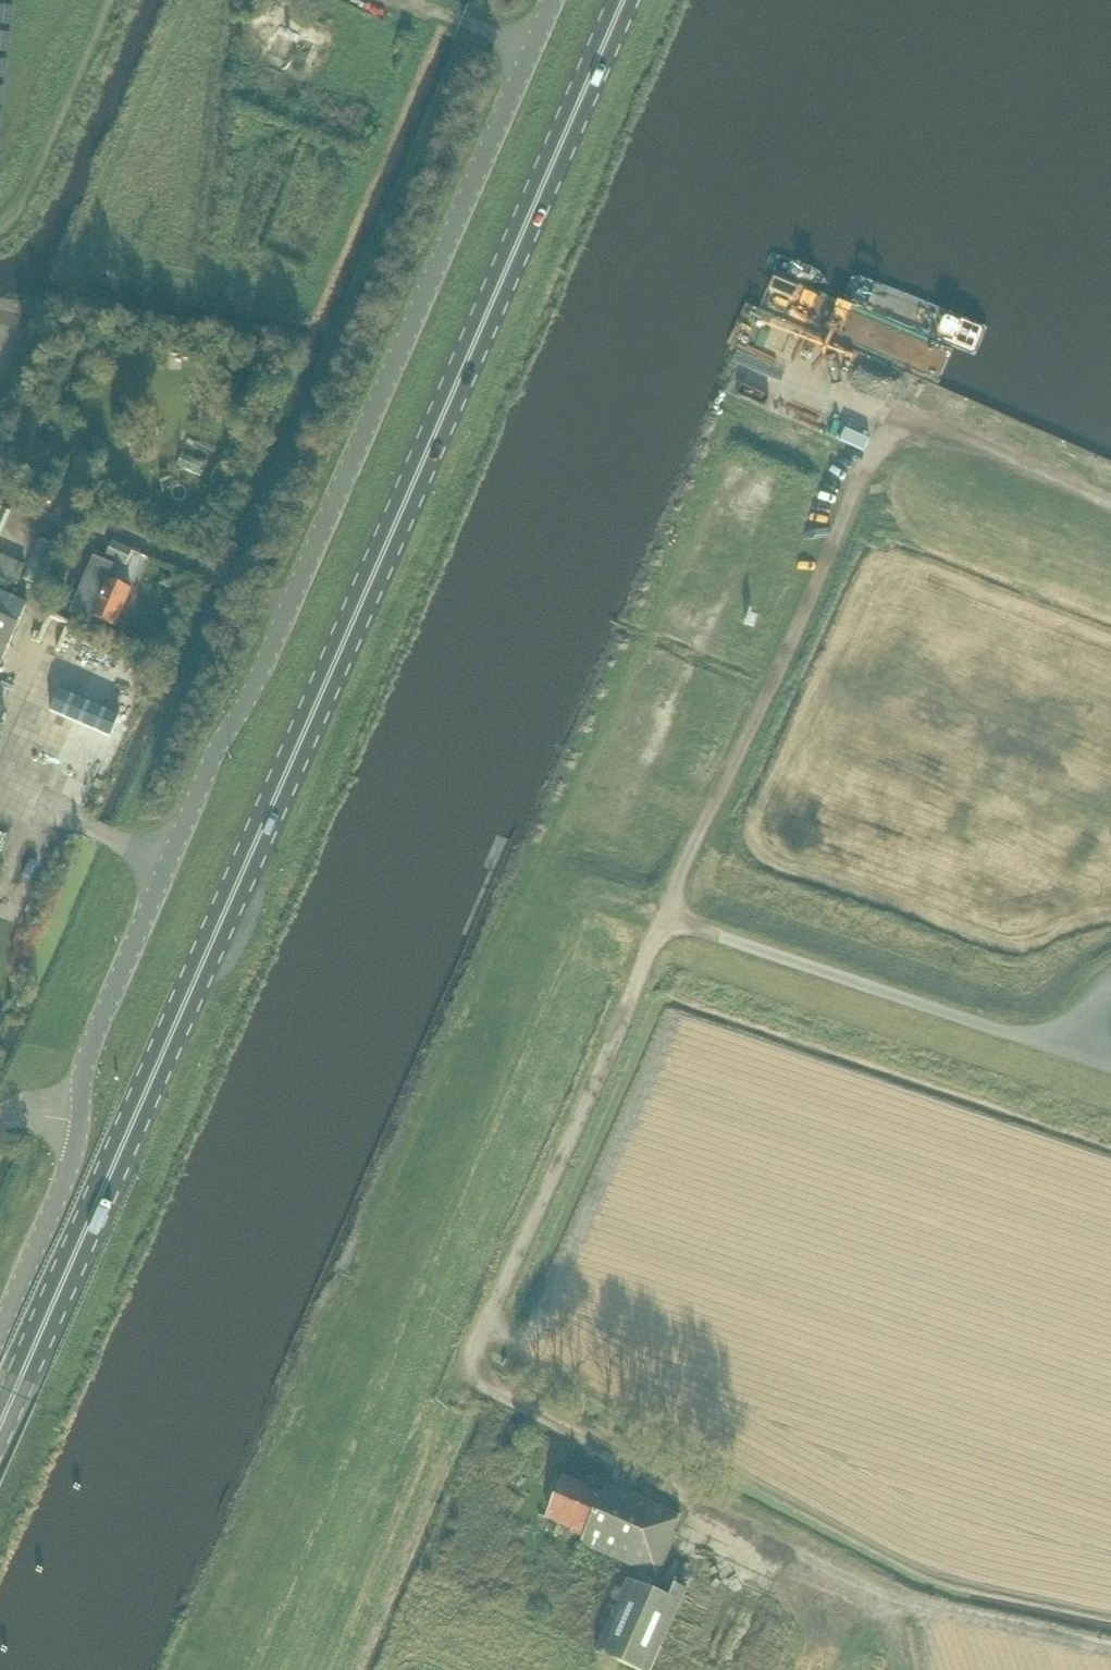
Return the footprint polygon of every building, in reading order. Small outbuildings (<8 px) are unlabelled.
[(269,22),(259,18),(254,16),(249,28),(263,34),(258,46),(270,51),(266,60),(268,65),(283,71),(288,70),(292,61),(306,68),(317,42),(280,26),(280,28),(268,23),(269,22)] [(238,101),(244,98),(239,89),(233,92),(238,101)] [(0,508),(0,540),(12,513),(0,508)] [(44,587),(62,548),(41,539),(23,578),(44,587)] [(127,567),(134,551),(114,542),(107,559),(127,567)] [(0,555),(0,577),(19,585),(27,566),(0,555)] [(111,584),(118,567),(100,559),(79,608),(116,625),(130,592),(111,584)] [(0,616),(0,669),(19,624),(0,616)] [(51,711),(112,738),(121,717),(60,690),(51,711)] [(658,1580),(679,1536),(675,1533),(682,1516),(609,1482),(605,1492),(566,1476),(546,1519),(573,1530),(571,1533),(585,1539),(581,1546),(658,1580)] [(689,1591),(676,1585),(671,1597),(631,1578),(597,1650),(640,1669),(652,1669),(689,1591)]
